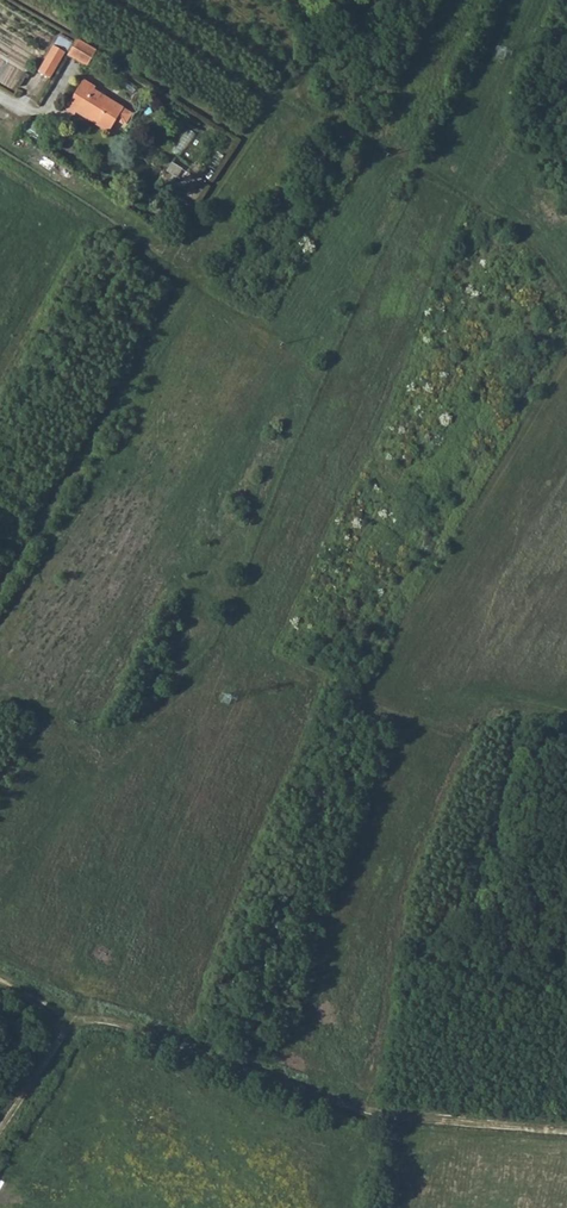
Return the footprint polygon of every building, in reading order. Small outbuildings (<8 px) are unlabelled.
[(60,35),(56,42),(68,48),(72,41),(60,35)] [(93,55),(95,50),(77,38),(67,55),(86,66),(93,55)] [(49,79),(64,53),(52,46),(37,72),(49,79)] [(93,55),(86,66),(89,68),(96,57),(93,55)] [(82,79),(64,109),(74,115),(75,112),(84,117),(86,114),(97,121),(95,124),(109,132),(116,120),(123,124),(126,124),(132,113),(93,89),(94,87),(82,79)] [(86,114),(84,117),(95,124),(97,121),(86,114)] [(174,182),(182,169),(172,162),(166,171),(172,175),(170,180),(174,182)]
